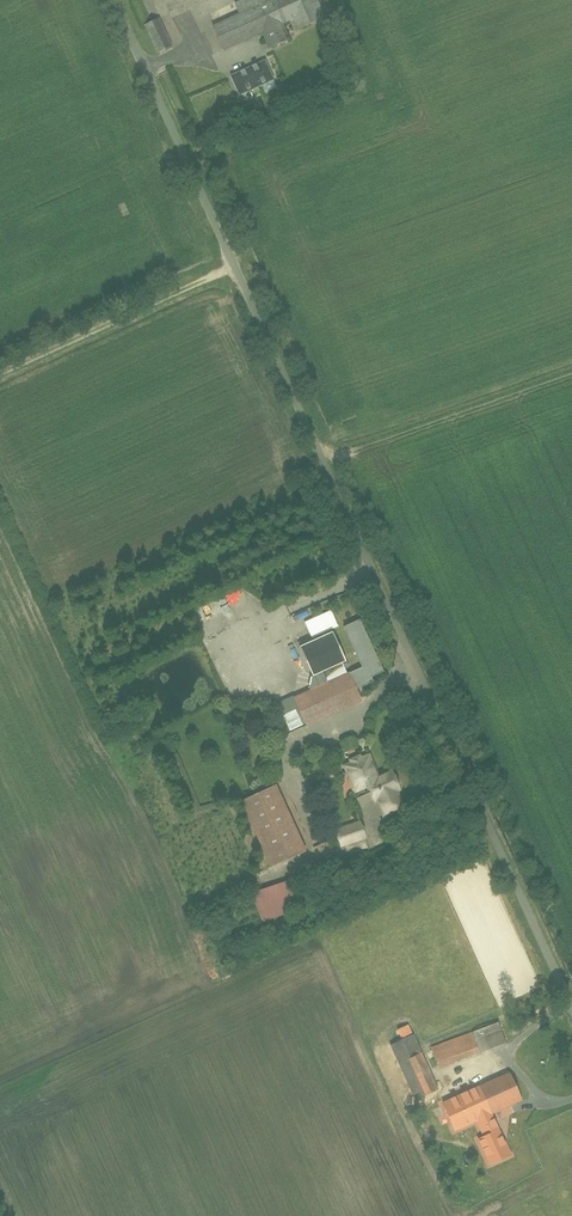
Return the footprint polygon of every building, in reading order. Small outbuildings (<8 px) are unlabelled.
[(319,0),(242,0),(234,4),(238,13),(212,24),(225,51),(263,34),(270,49),(289,41),(282,25),(291,21),(296,31),(327,17),(319,0)] [(160,19),(144,26),(157,55),(173,47),(160,19)] [(274,80),(264,59),(230,75),(240,96),(274,80)] [(364,665),(350,670),(359,688),(388,676),(364,618),(345,624),(364,665)] [(346,655),(332,628),(302,644),(314,669),(346,655)] [(350,670),(278,698),(295,729),(364,700),(359,688),(350,670)] [(369,747),(344,758),(373,825),(403,813),(394,792),(403,788),(394,766),(379,772),(369,747)] [(278,783),(244,796),(273,864),(307,849),(278,783)] [(331,828),(338,848),(365,838),(357,819),(331,828)] [(293,878),(250,891),(260,922),(280,916),(279,913),(301,906),(293,878)] [(429,1047),(438,1069),(506,1042),(498,1020),(429,1047)] [(414,1099),(439,1088),(408,1027),(398,1031),(401,1039),(388,1045),(414,1099)] [(493,1113),(522,1099),(508,1070),(437,1104),(451,1133),(467,1125),(493,1113)] [(486,1165),(511,1153),(493,1113),(467,1125),(486,1165)]
